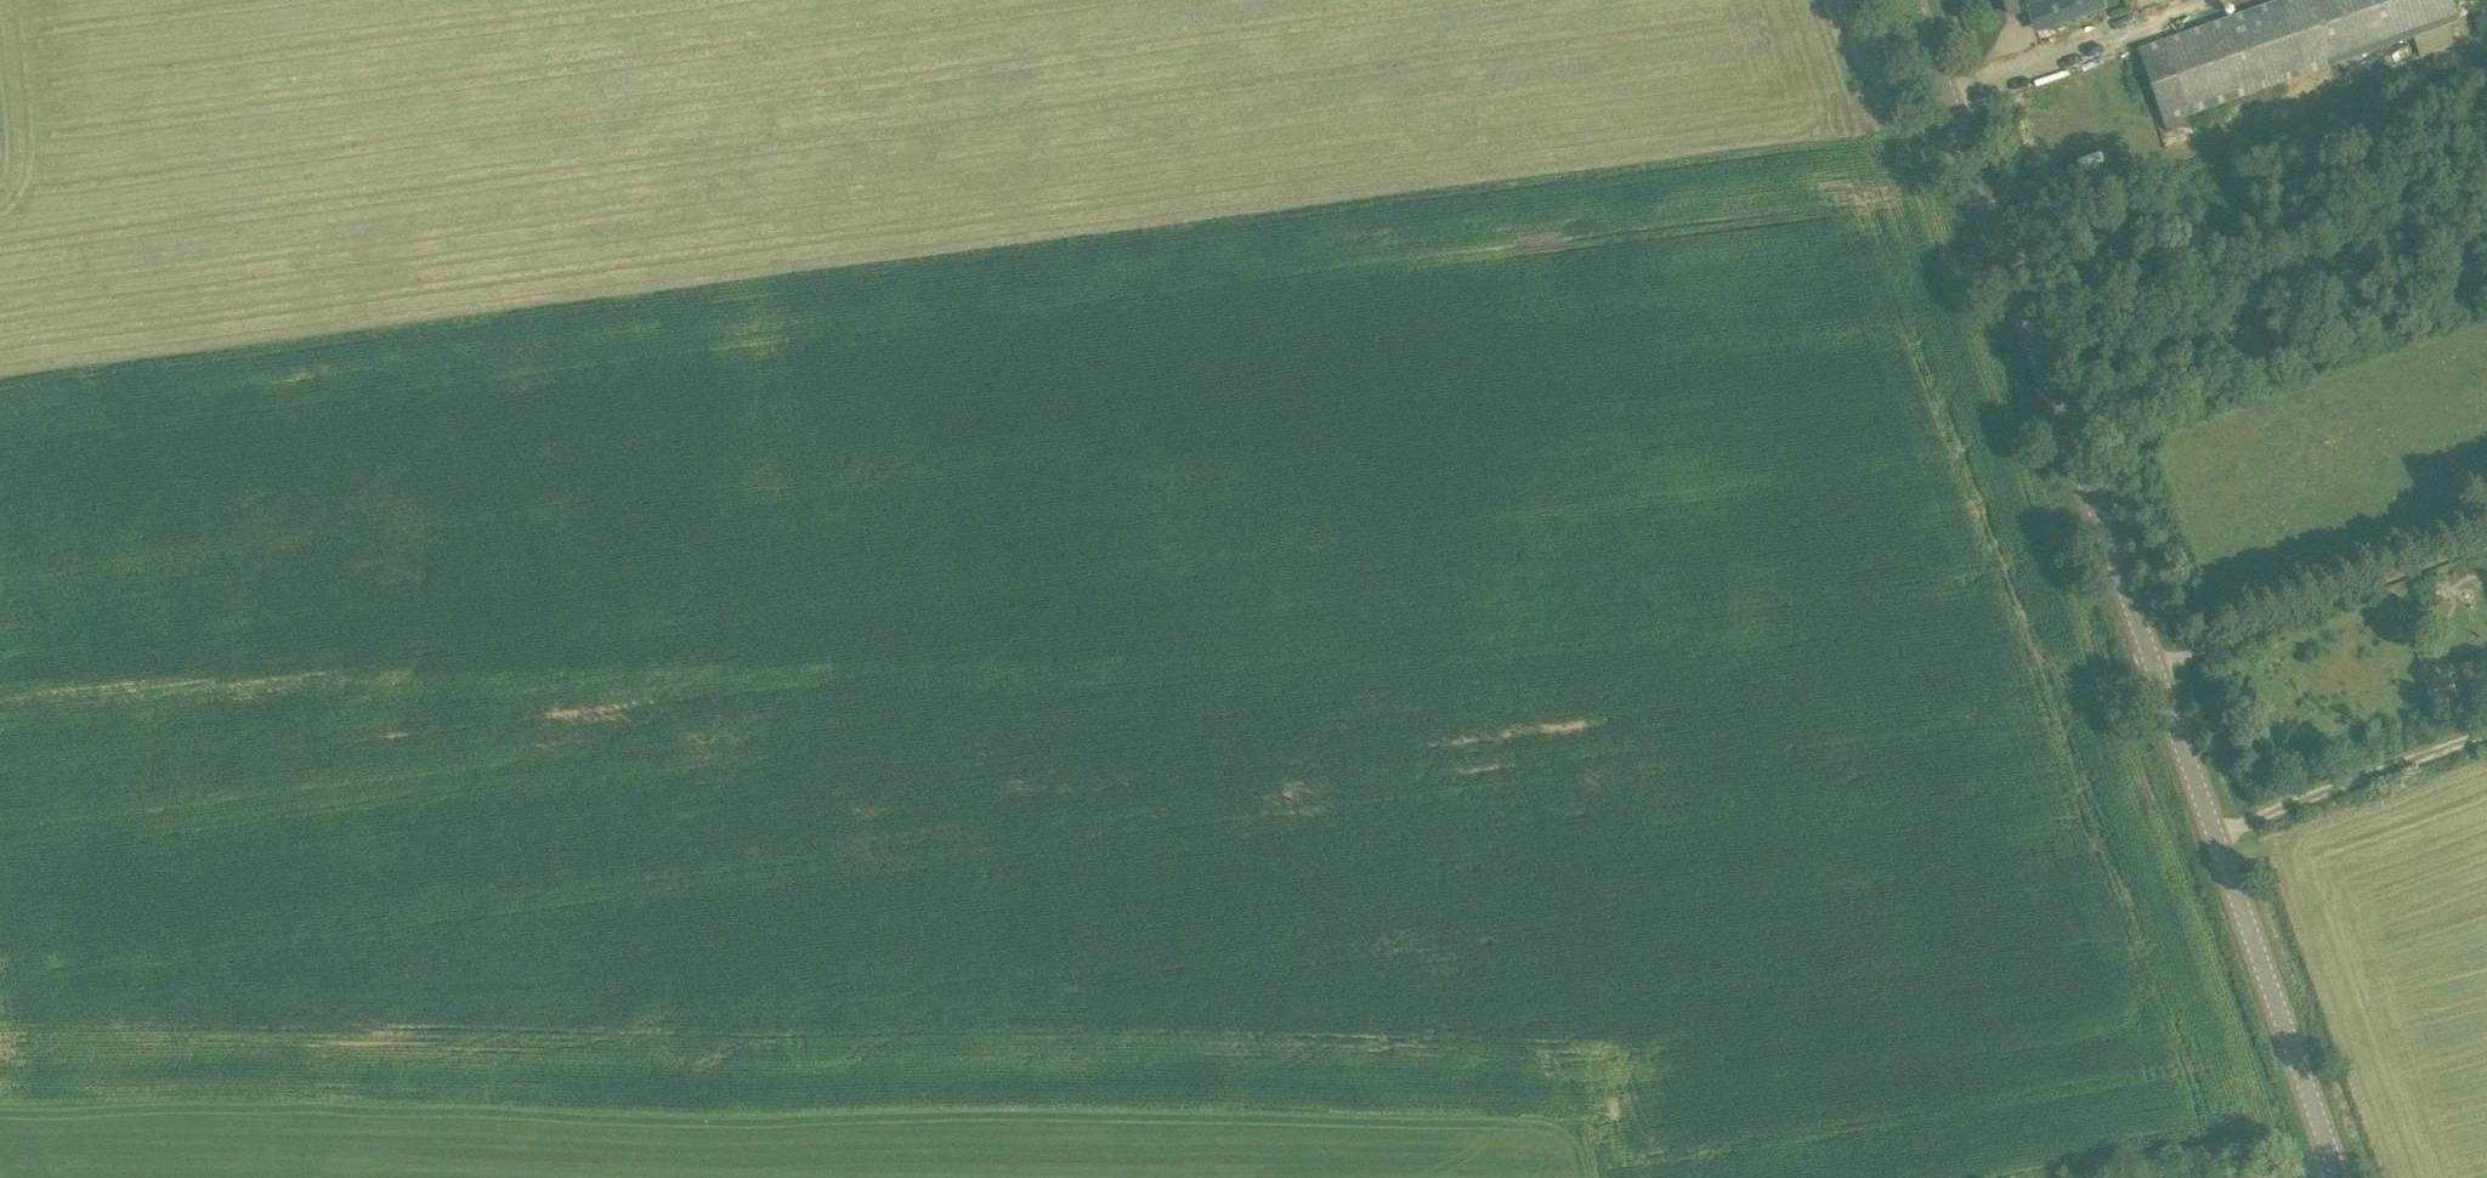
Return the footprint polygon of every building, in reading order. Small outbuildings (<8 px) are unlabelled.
[(2010,15),(2029,8),(2037,30),(2103,7),(2100,0),(2004,0),(2010,15)] [(2138,49),(2162,124),(2459,22),(2452,0),(2278,0),(2138,49)] [(2102,185),(2120,178),(2116,165),(2097,172),(2102,185)] [(2432,706),(2456,698),(2451,681),(2427,688),(2432,706)]
